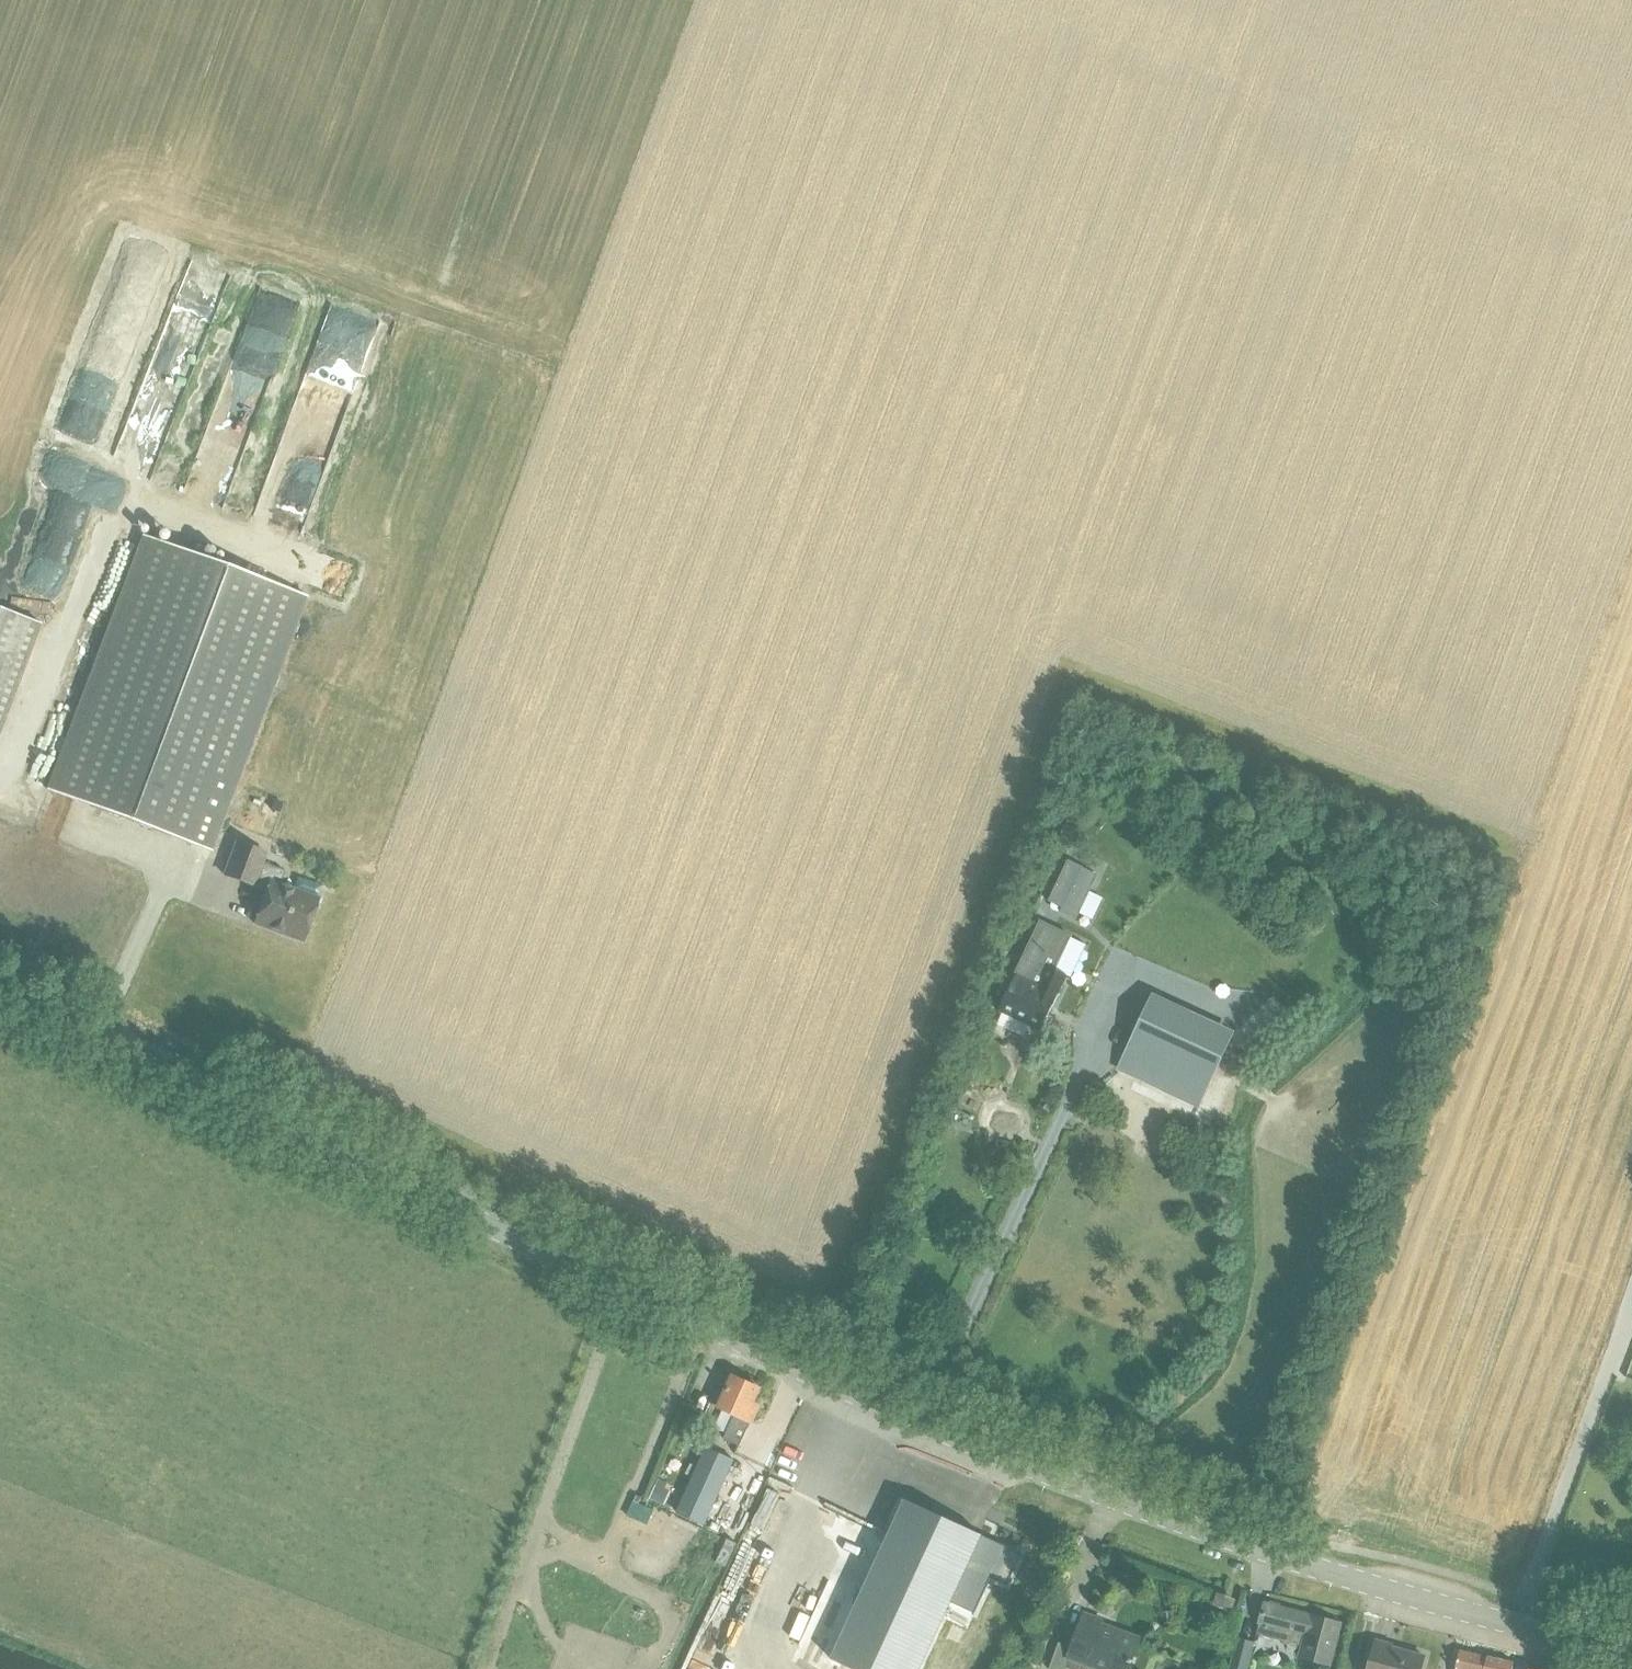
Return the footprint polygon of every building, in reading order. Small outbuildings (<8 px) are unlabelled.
[(134,354),(169,255),(136,244),(101,342),(134,354)] [(249,398),(266,403),(301,300),(260,287),(192,488),(229,500),(253,429),(240,425),(249,398)] [(318,349),(357,364),(375,316),(336,301),(318,349)] [(325,485),(335,442),(311,436),(301,480),(325,485)] [(144,535),(48,790),(210,851),(306,596),(144,535)] [(41,624),(0,608),(0,733),(41,624)] [(76,709),(79,694),(63,690),(59,706),(76,709)] [(47,727),(31,781),(48,786),(64,732),(47,727)] [(1081,832),(1066,824),(1060,836),(1076,844),(1081,832)] [(236,843),(225,875),(254,886),(254,884),(267,889),(254,923),(303,941),(319,899),(279,884),(285,871),(262,863),(266,853),(236,843)] [(1077,919),(1097,876),(1083,869),(1084,867),(1068,860),(1048,901),(1063,908),(1061,912),(1077,919)] [(1040,924),(999,1012),(1041,1031),(1068,976),(1056,970),(1071,939),(1040,924)] [(1155,994),(1149,1007),(1136,1034),(1121,1067),(1200,1105),(1235,1031),(1155,994)] [(728,1389),(720,1408),(736,1415),(725,1441),(740,1448),(751,1422),(759,1406),(753,1403),(753,1402),(759,1388),(734,1377),(728,1389)] [(692,1481),(722,1494),(738,1458),(709,1445),(692,1481)] [(630,1511),(652,1521),(659,1506),(637,1496),(630,1511)] [(833,1659),(854,1668),(920,1668),(982,1536),(905,1500),(833,1659)] [(1216,1604),(1231,1610),(1234,1601),(1219,1596),(1216,1604)] [(1257,1635),(1302,1647),(1300,1658),(1330,1665),(1341,1623),(1265,1603),(1257,1635)] [(1050,1668),(1066,1668),(1070,1659),(1095,1668),(1129,1668),(1140,1638),(1101,1624),(1103,1620),(1084,1613),(1072,1648),(1059,1643),(1050,1668)] [(1238,1639),(1230,1668),(1248,1668),(1254,1643),(1238,1639)] [(1425,1657),(1392,1648),(1393,1646),(1376,1641),(1369,1668),(1421,1668),(1425,1657)] [(1514,1663),(1460,1651),(1455,1668),(1513,1668),(1514,1663)] [(1176,1660),(1160,1656),(1157,1668),(1174,1668),(1176,1660)]
